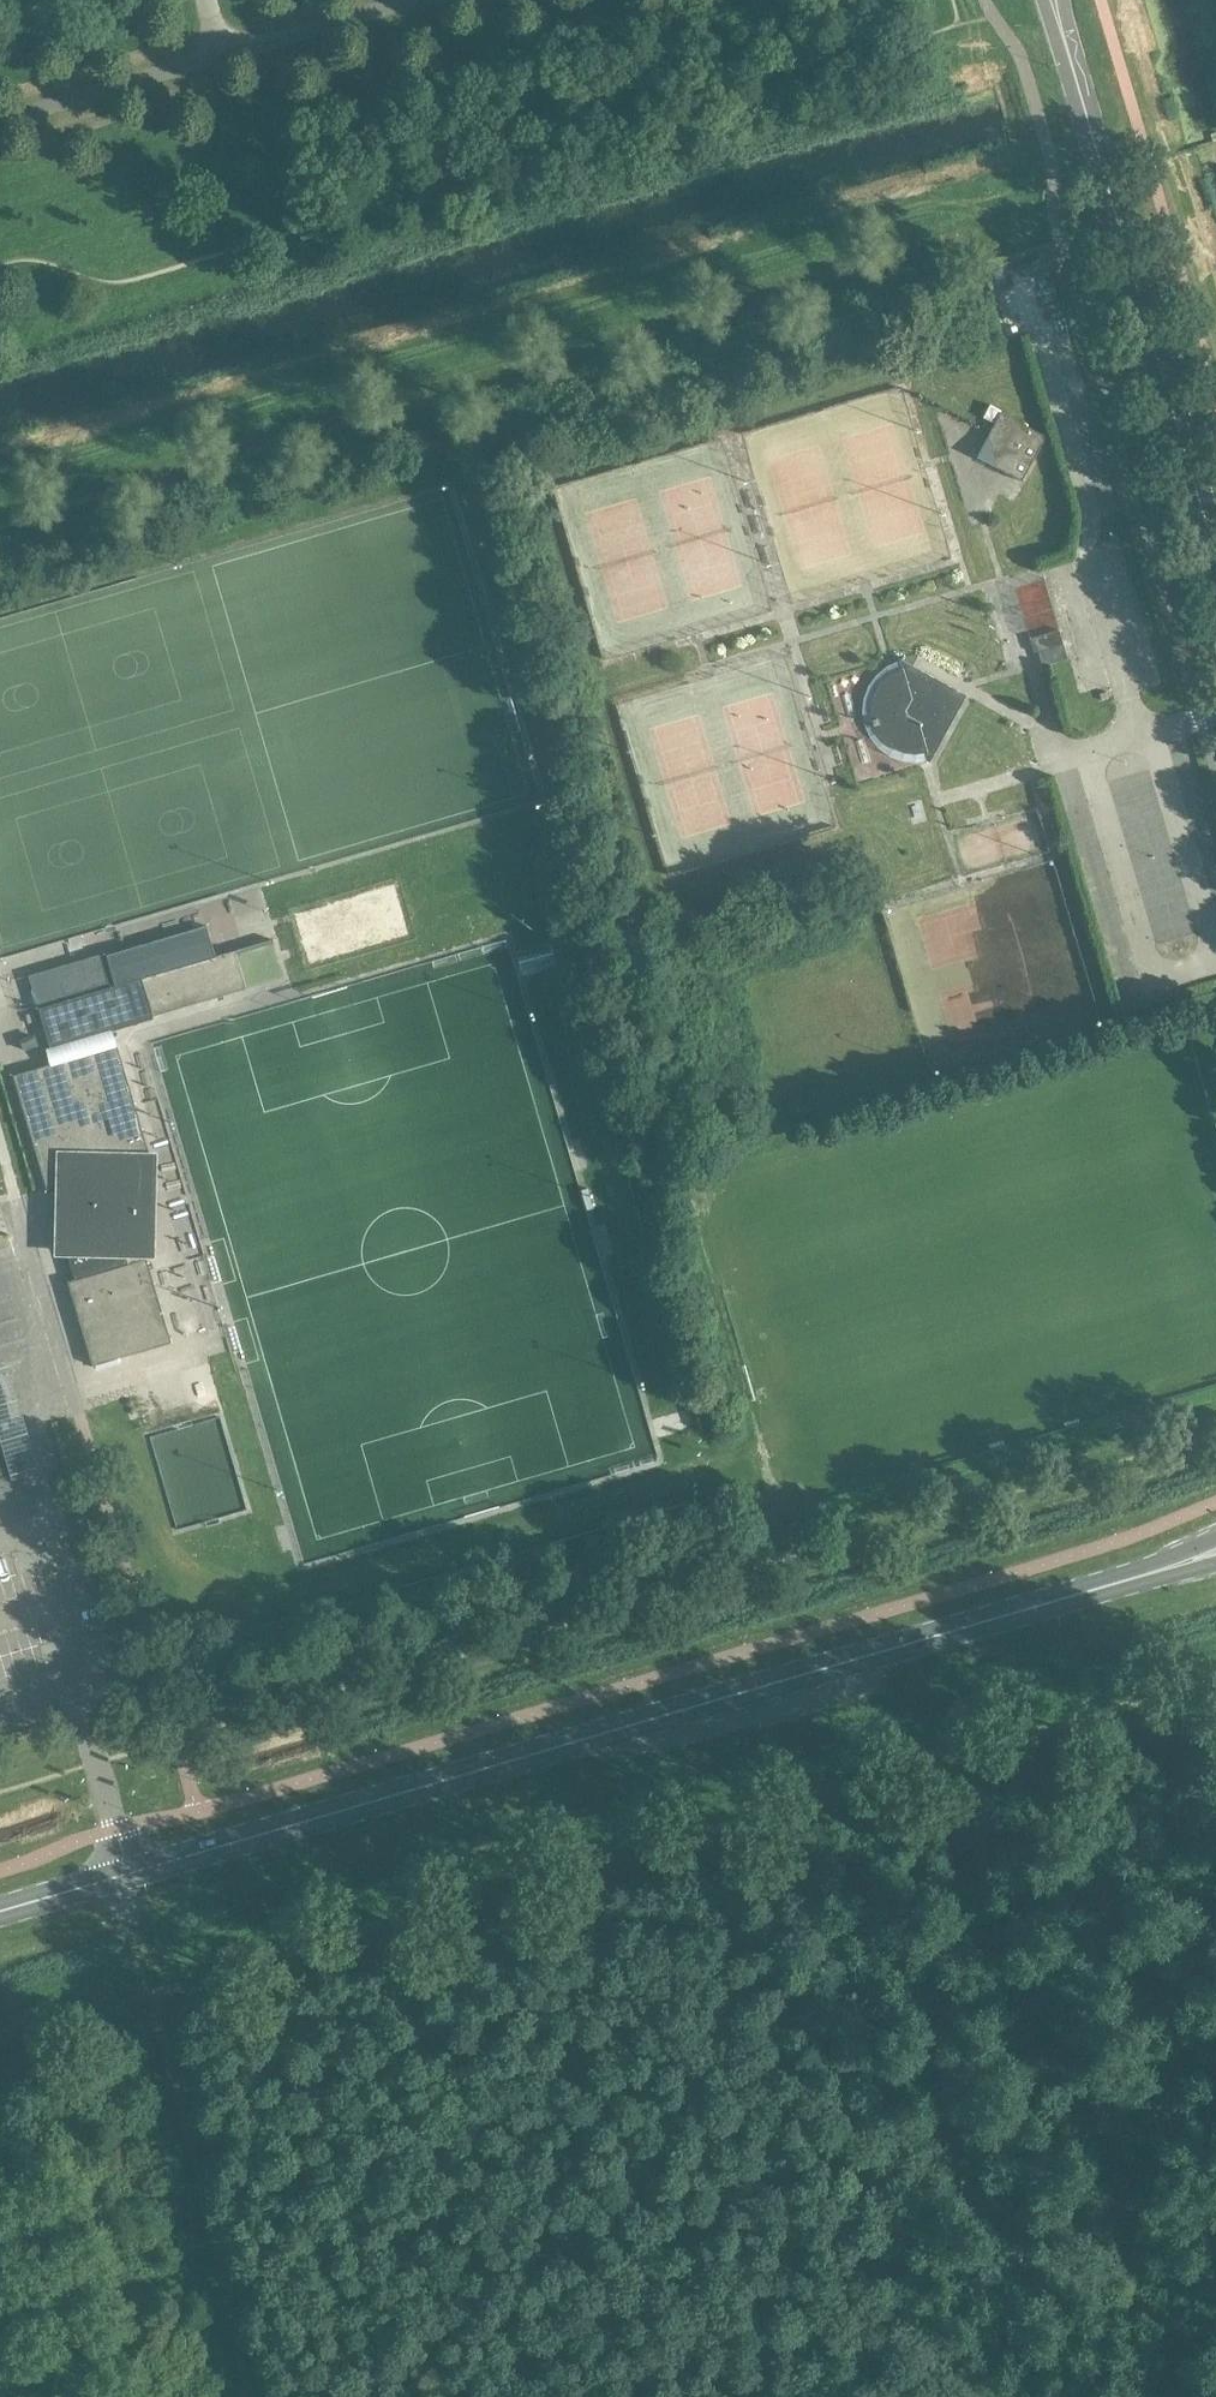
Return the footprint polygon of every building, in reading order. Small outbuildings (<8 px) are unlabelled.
[(1021,482),(1045,437),(1001,413),(1002,411),(990,405),(983,417),(995,423),(976,457),(1021,482)] [(1030,640),(1034,653),(1034,654),(1038,652),(1063,645),(1059,630),(1030,640)] [(1067,658),(1066,656),(1063,645),(1038,652),(1042,666),(1045,665),(1051,663),(1067,658)] [(909,666),(901,669),(891,673),(882,681),(875,690),(871,700),(870,712),(871,720),(873,726),(876,733),(883,743),(892,749),(893,749),(903,753),(915,755),(926,753),(932,757),(966,695),(910,665),(909,666)] [(1101,701),(1108,699),(1108,698),(1106,692),(1099,694),(1101,701)] [(970,863),(1037,842),(1027,811),(960,832),(970,863)] [(111,987),(115,986),(141,978),(218,956),(209,926),(183,934),(104,957),(111,987)] [(141,978),(153,1017),(156,1016),(246,990),(236,954),(235,951),(218,956),(141,978)] [(65,996),(108,983),(100,954),(57,967),(65,996)] [(12,1075),(46,1189),(59,1186),(57,1253),(67,1253),(75,1280),(67,1282),(92,1366),(171,1342),(146,1258),(128,1264),(125,1254),(133,1254),(135,1162),(150,1158),(117,1045),(116,1045),(112,1031),(153,1019),(153,1017),(141,978),(115,986),(111,987),(38,1009),(50,1048),(45,1049),(46,1051),(50,1064),(12,1075)] [(26,1470),(0,1381),(0,1478),(26,1470)]
